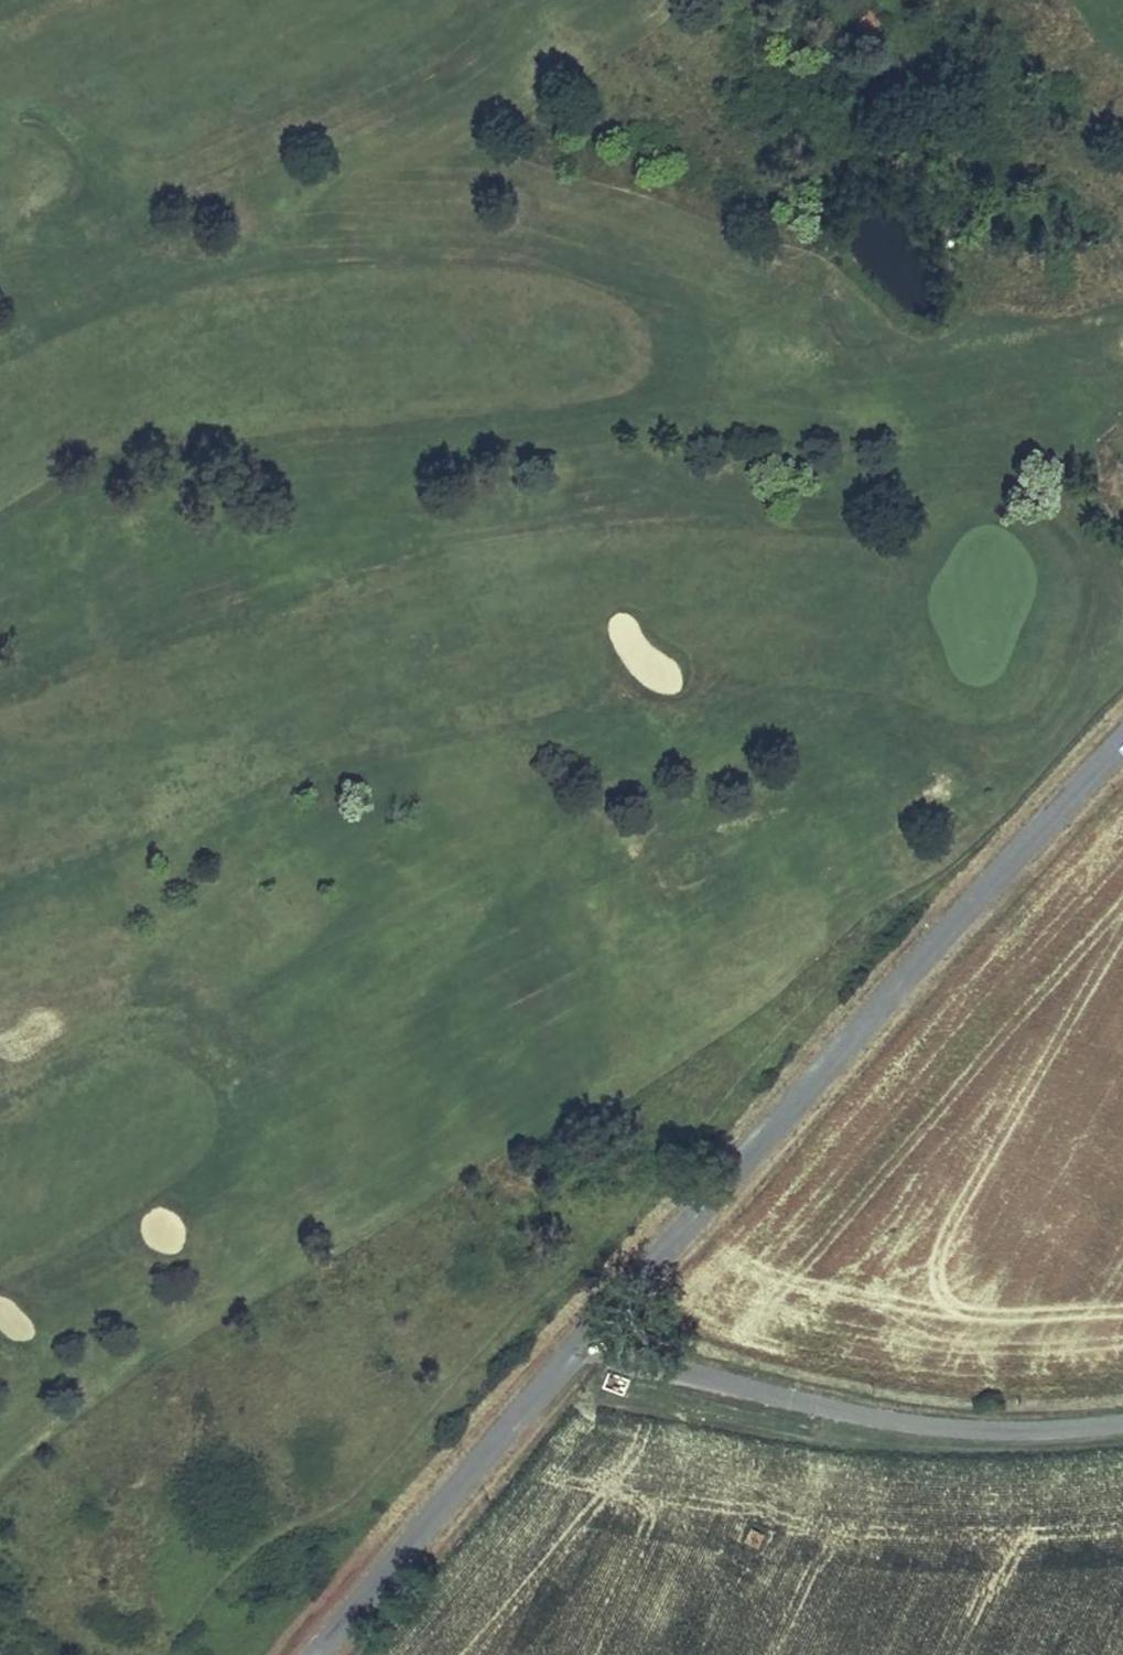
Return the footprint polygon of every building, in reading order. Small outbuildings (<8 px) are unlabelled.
[(876,35),(882,17),(862,10),(856,28),(876,35)]
